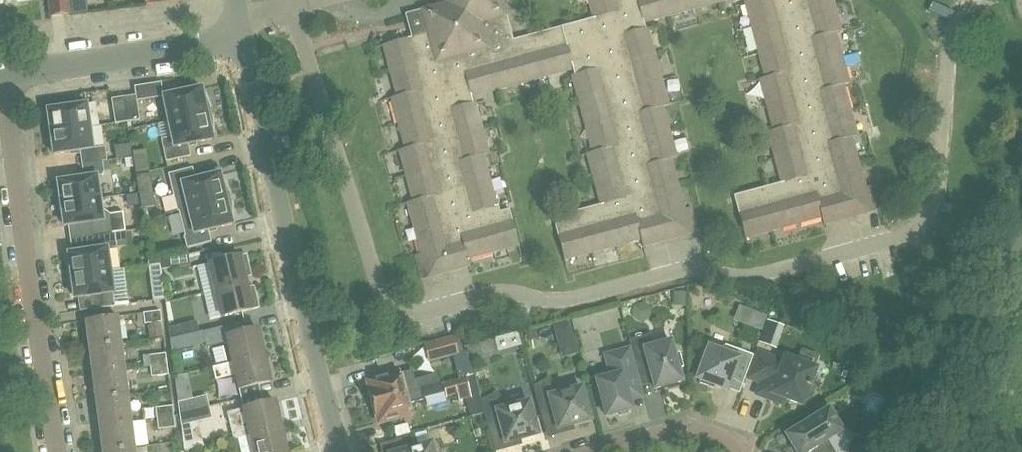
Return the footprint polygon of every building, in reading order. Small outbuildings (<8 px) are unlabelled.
[(51,16),(70,14),(68,0),(49,0),(51,16)] [(592,18),(514,39),(503,0),(447,0),(447,3),(422,10),(425,22),(414,25),(417,36),(383,45),(397,96),(392,97),(406,148),(400,150),(414,201),(408,202),(422,253),(415,255),(422,279),(470,266),(468,259),(520,245),(510,209),(501,212),(499,205),(497,206),(483,156),(489,154),(473,96),(570,70),(593,152),(587,154),(601,205),(554,218),(565,261),(641,240),(643,248),(697,233),(690,208),(684,210),(670,160),(676,158),(662,107),(669,105),(647,22),(727,0),(587,0),(592,18)] [(767,78),(760,80),(774,131),(768,132),(782,183),(734,196),(746,239),(822,218),(824,226),(878,211),(871,186),(865,188),(851,138),(858,137),(844,86),(850,84),(836,33),(842,32),(833,0),(745,0),(767,78)] [(168,122),(211,113),(209,105),(205,94),(202,94),(201,88),(163,96),(168,122)] [(123,97),(127,122),(139,120),(136,95),(123,97)] [(115,124),(127,122),(123,97),(111,99),(115,124)] [(47,110),(50,132),(89,127),(86,104),(47,110)] [(171,137),(161,139),(165,162),(190,156),(188,144),(212,139),(210,133),(213,132),(213,120),(211,113),(168,122),(171,137)] [(92,149),(89,127),(50,132),(53,155),(79,151),(81,164),(94,163),(102,161),(107,161),(105,147),(92,149)] [(57,182),(60,204),(99,199),(96,176),(101,175),(103,172),(102,161),(94,163),(81,164),(83,178),(57,182)] [(178,211),(188,208),(230,198),(228,190),(223,179),(221,180),(219,174),(195,180),(192,168),(168,174),(177,211),(178,211)] [(149,173),(136,175),(138,186),(151,184),(149,173)] [(232,205),(230,198),(188,208),(178,211),(185,236),(183,236),(186,248),(211,242),(208,230),(232,224),(230,218),(233,217),(232,205)] [(99,199),(60,204),(64,226),(67,226),(90,223),(92,236),(104,234),(114,233),(125,231),(123,215),(109,217),(101,210),(99,199)] [(71,253),(68,254),(71,276),(110,270),(107,251),(117,250),(114,233),(104,234),(92,236),(94,250),(71,253)] [(188,254),(160,257),(160,263),(161,269),(190,266),(188,254)] [(209,265),(197,267),(203,293),(215,290),(247,283),(246,278),(244,272),(250,270),(246,255),(240,257),(209,265)] [(102,308),(115,306),(110,270),(71,276),(74,298),(100,294),(102,308)] [(247,283),(215,290),(222,318),(259,308),(256,293),(250,295),(247,283)] [(674,292),(673,304),(685,305),(686,292),(674,292)] [(143,312),(144,322),(144,324),(162,322),(160,310),(143,312)] [(749,310),(744,325),(759,330),(765,316),(749,310)] [(89,346),(121,342),(118,316),(86,320),(89,346)] [(767,319),(758,342),(776,349),(785,326),(767,319)] [(199,333),(196,321),(168,327),(169,339),(187,336),(199,333)] [(245,322),(203,332),(206,346),(227,341),(232,363),(264,355),(258,330),(248,332),(245,322)] [(161,326),(148,328),(149,339),(163,337),(161,326)] [(629,340),(637,369),(648,366),(654,388),(681,381),(678,369),(683,367),(679,353),(674,354),(671,341),(654,345),(651,334),(629,340)] [(169,339),(171,351),(189,347),(187,336),(169,339)] [(460,353),(455,336),(425,345),(430,361),(460,353)] [(493,340),(466,348),(470,361),(497,354),(493,340)] [(89,346),(92,373),(125,369),(121,342),(89,346)] [(728,382),(741,387),(753,355),(725,345),(721,347),(719,352),(709,348),(707,352),(703,350),(698,364),(702,366),(697,378),(700,379),(698,383),(713,388),(714,385),(726,389),(728,382)] [(632,409),(630,401),(643,398),(639,383),(630,347),(604,354),(610,376),(596,380),(606,416),(616,413),(619,417),(628,414),(629,410),(632,409)] [(150,365),(167,363),(166,353),(149,355),(150,365)] [(758,353),(748,378),(760,383),(756,395),(782,404),(784,399),(802,405),(815,368),(784,357),(782,362),(758,353)] [(271,383),(264,355),(232,363),(213,367),(216,379),(235,375),(239,391),(271,383)] [(168,374),(167,363),(150,365),(152,376),(168,374)] [(95,399),(128,395),(126,380),(125,369),(92,373),(95,399)] [(370,388),(367,388),(371,403),(428,387),(437,385),(434,374),(425,377),(415,380),(412,370),(401,373),(368,382),(370,388)] [(428,387),(371,403),(375,418),(377,417),(378,423),(380,422),(410,414),(407,404),(423,400),(423,398),(445,393),(446,397),(457,394),(459,400),(479,395),(474,376),(466,378),(465,377),(458,379),(437,385),(428,387)] [(557,429),(573,425),(590,420),(581,387),(558,393),(549,378),(542,382),(537,385),(533,386),(542,419),(553,415),(557,429)] [(480,400),(489,433),(501,430),(505,444),(538,435),(529,401),(506,408),(497,392),(489,396),(484,399),(480,400)] [(95,399),(99,425),(131,421),(128,395),(95,399)] [(179,402),(180,414),(209,407),(206,395),(179,402)] [(249,436),(281,428),(274,402),(263,404),(243,409),(226,413),(233,440),(237,439),(249,436)] [(155,408),(156,418),(174,416),(172,406),(155,408)] [(212,418),(209,407),(180,414),(181,425),(198,421),(212,418)] [(785,435),(796,451),(834,451),(831,438),(842,431),(828,408),(785,435)] [(174,416),(156,418),(158,429),(175,427),(174,416)] [(134,448),(131,421),(99,425),(102,451),(134,448)] [(198,421),(181,425),(185,451),(204,446),(198,421)] [(410,434),(408,424),(393,427),(396,438),(410,434)] [(281,428),(249,436),(237,439),(240,451),(287,451),(281,428)] [(430,443),(418,446),(414,435),(385,443),(385,444),(389,443),(391,451),(433,451),(430,443)]
